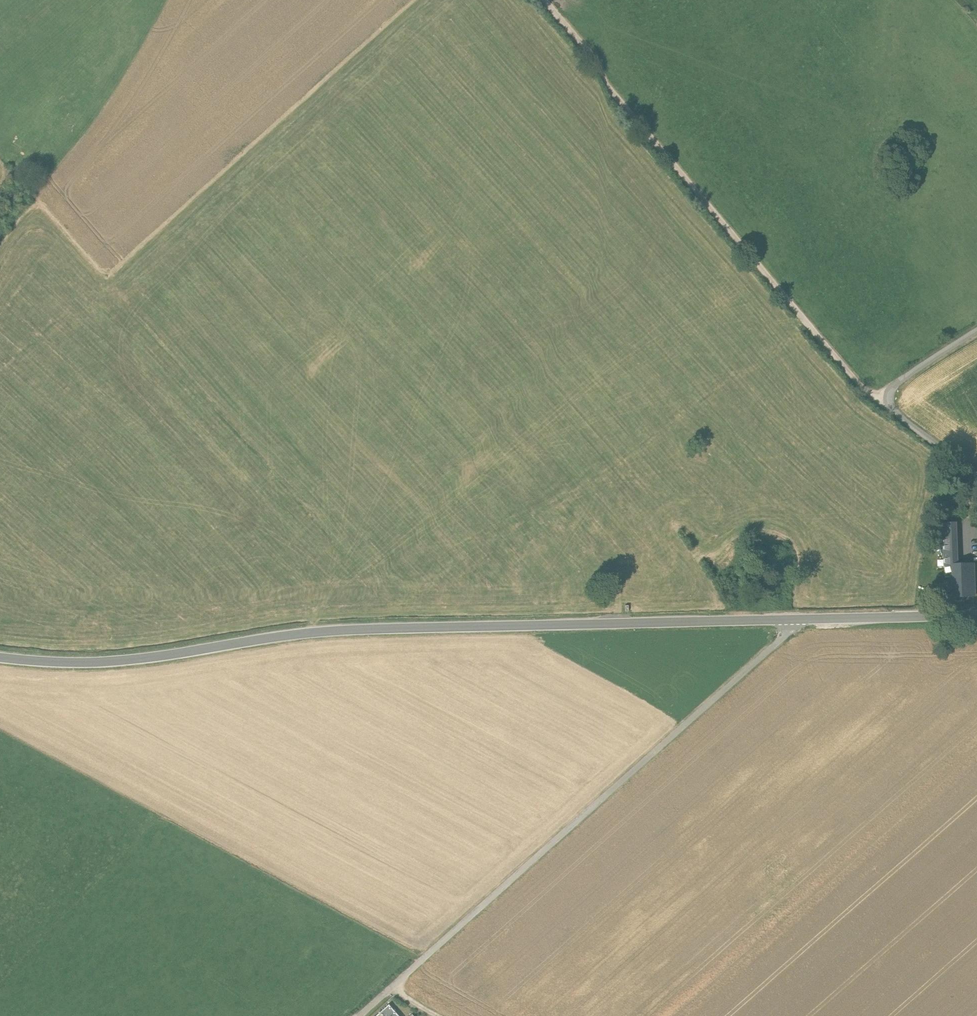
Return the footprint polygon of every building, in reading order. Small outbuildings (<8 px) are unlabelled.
[(945,577),(951,577),(951,564),(957,564),(956,524),(944,524),(945,577)] [(951,577),(952,597),(975,596),(973,563),(957,564),(951,564),(951,577)] [(323,993),(339,983),(336,979),(320,989),(323,993)] [(388,1005),(376,1015),(398,1015),(388,1005)]
